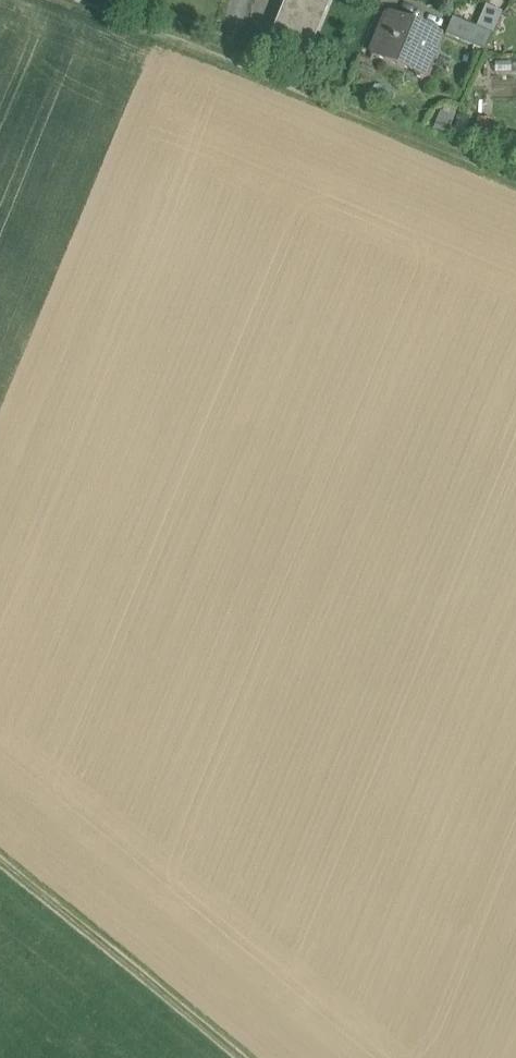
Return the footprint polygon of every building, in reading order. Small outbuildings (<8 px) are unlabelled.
[(271,35),(310,51),(331,0),(285,0),(271,35)] [(436,35),(392,16),(386,19),(372,55),(414,72),(417,78),(422,81),(428,78),(431,72),(428,66),(439,40),(436,35)] [(493,34),(452,18),(445,35),(485,51),(493,34)]
